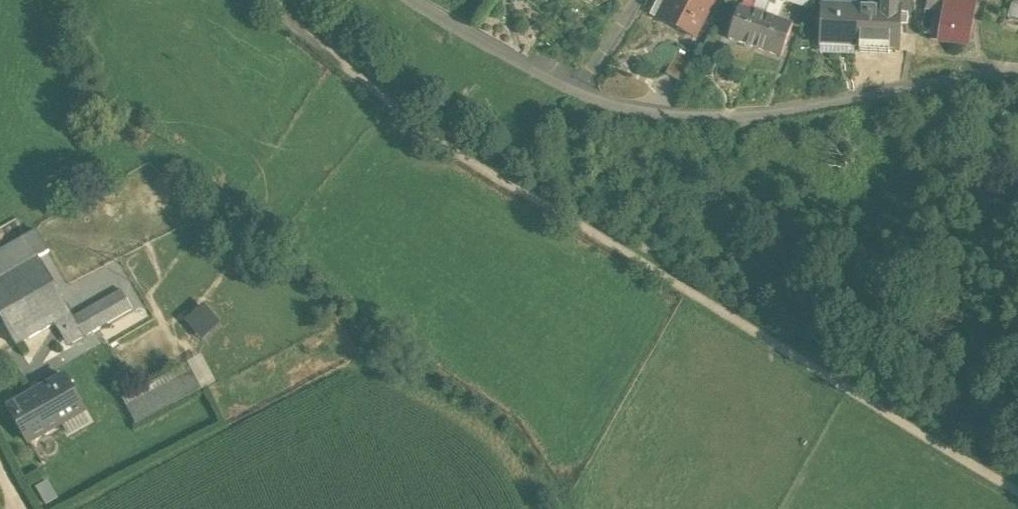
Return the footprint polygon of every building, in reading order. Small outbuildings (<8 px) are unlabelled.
[(673,0),(661,24),(694,41),(715,0),(672,0),(673,0)] [(763,0),(759,0),(754,16),(766,20),(772,3),(763,0)] [(882,10),(857,9),(857,12),(855,52),(900,55),(901,27),(908,27),(908,15),(902,15),(902,11),(896,11),(897,0),(883,0),(882,10)] [(920,32),(931,33),(932,31),(942,32),(944,18),(948,18),(948,14),(949,14),(951,3),(947,2),(947,0),(928,0),(920,32)] [(784,7),(772,3),(766,20),(778,24),(784,7)] [(956,3),(951,3),(949,14),(948,14),(948,18),(971,20),(973,6),(956,3)] [(857,12),(822,10),(820,51),(855,52),(857,12)] [(754,16),(740,11),(729,43),(755,52),(766,20),(754,16)] [(948,18),(944,18),(942,32),(940,43),(967,46),(971,20),(948,18)] [(778,24),(766,20),(755,52),(782,61),(793,29),(778,24)] [(942,32),(932,31),(931,33),(930,42),(940,43),(942,32)] [(38,231),(27,237),(39,257),(50,251),(38,231)] [(0,253),(0,317),(3,323),(58,291),(39,257),(27,237),(0,253)] [(58,291),(3,323),(16,346),(60,321),(73,343),(133,309),(122,290),(73,318),(58,291)] [(206,302),(188,320),(206,339),(224,321),(206,302)] [(193,370),(126,405),(136,424),(202,388),(193,370)] [(64,375),(40,388),(41,389),(9,406),(30,443),(85,412),(64,375)]
